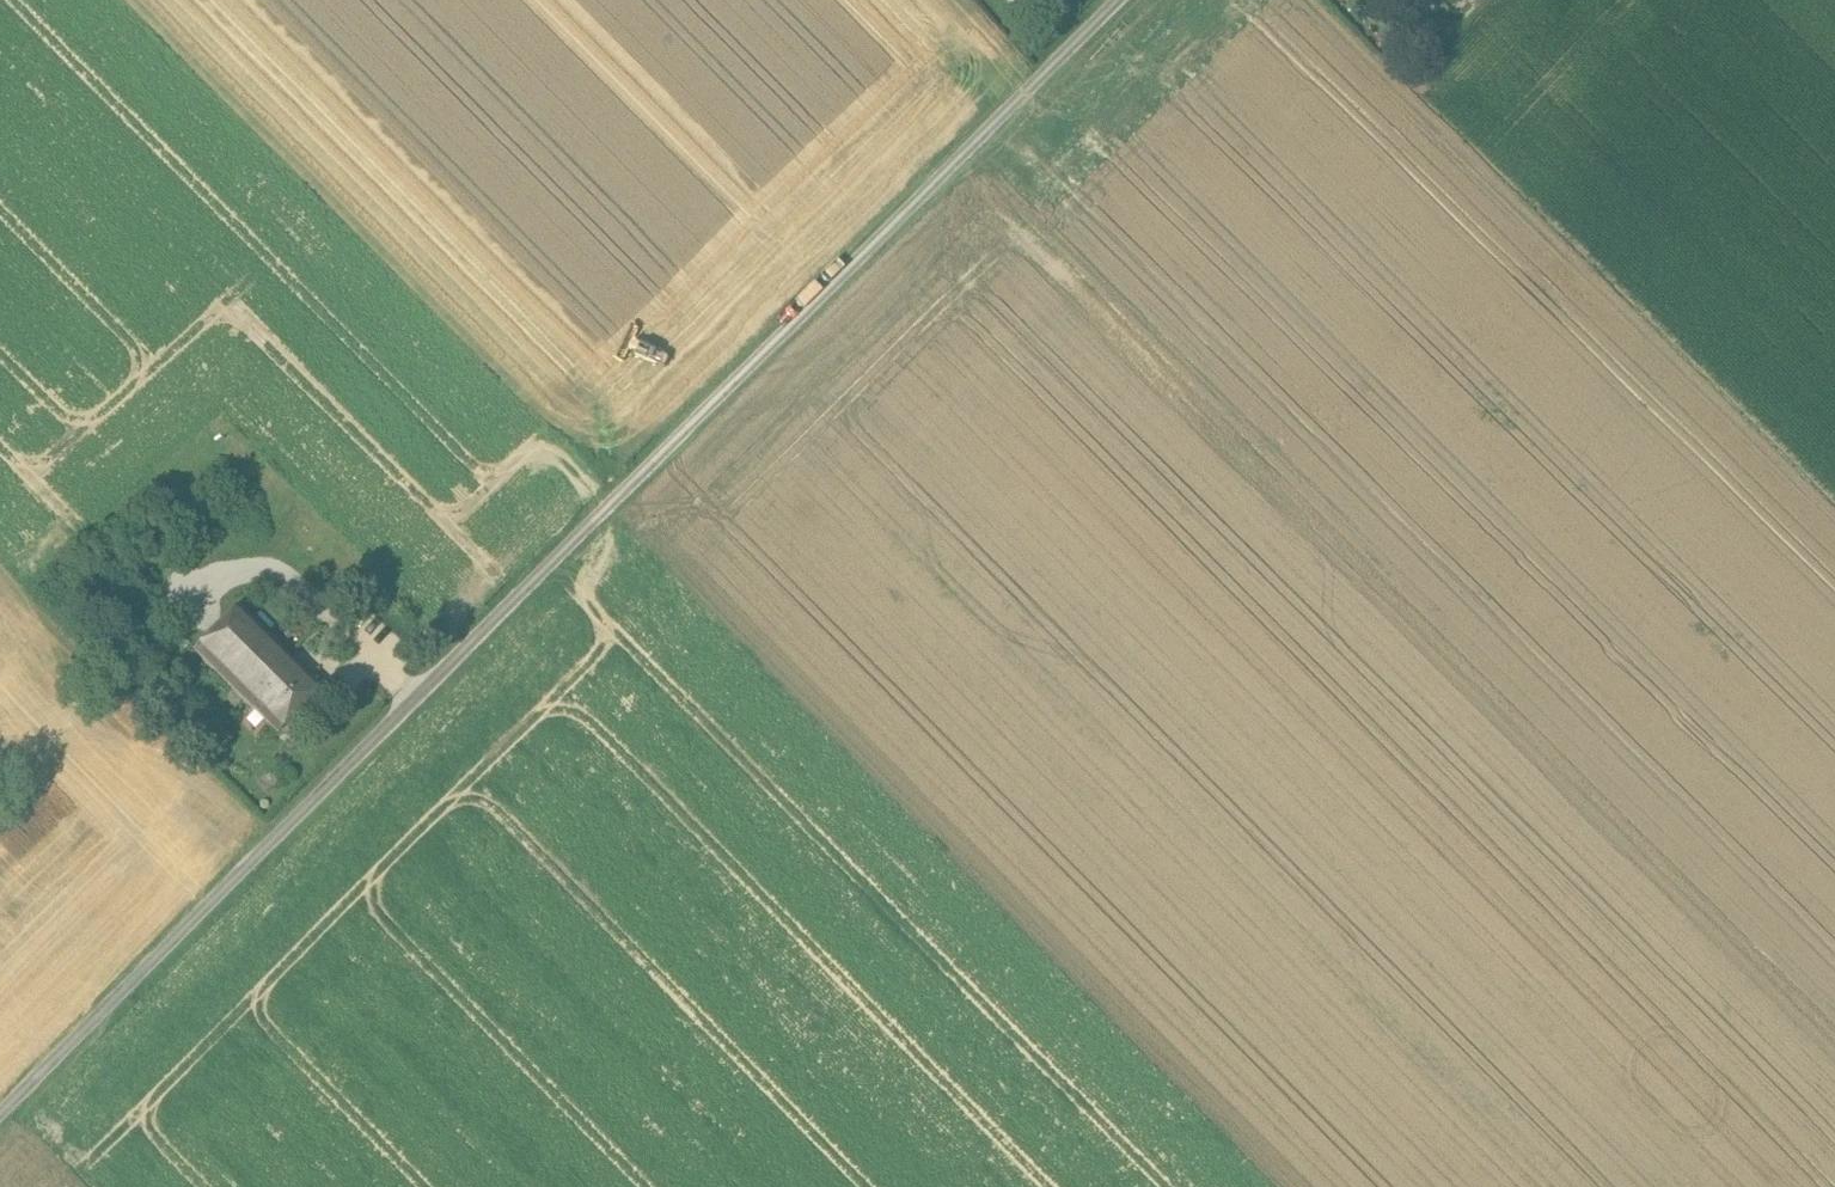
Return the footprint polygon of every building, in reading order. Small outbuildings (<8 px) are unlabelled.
[(294,662),(238,607),(194,651),(250,706),(294,662)] [(294,662),(250,706),(278,734),(322,690),(294,662)]
